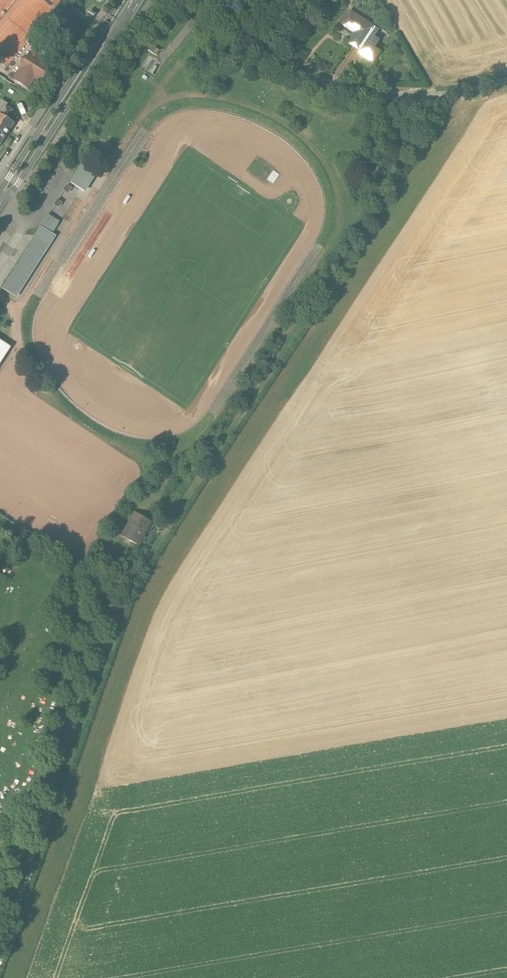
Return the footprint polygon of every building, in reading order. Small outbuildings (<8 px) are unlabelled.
[(376,27),(351,11),(343,25),(356,34),(350,44),(365,54),(365,55),(376,62),(377,61),(376,61),(382,51),(376,47),(380,40),(374,36),(377,31),(376,27)] [(393,28),(387,24),(383,30),(390,34),(393,28)] [(24,33),(18,28),(12,33),(4,26),(0,31),(0,56),(1,57),(24,33)] [(159,50),(151,44),(148,49),(157,54),(159,50)] [(22,63),(13,77),(27,86),(33,77),(39,80),(50,64),(30,51),(27,55),(21,57),(22,63)] [(152,56),(149,54),(141,65),(153,73),(160,61),(158,60),(157,58),(153,55),(152,56)] [(376,62),(365,55),(360,62),(371,69),(376,62)] [(0,112),(0,130),(6,134),(11,126),(14,121),(9,118),(6,116),(11,108),(5,104),(0,112)] [(73,182),(94,189),(101,168),(81,161),(73,182)] [(56,221),(48,215),(41,225),(52,232),(57,224),(55,223),(56,221)] [(31,243),(2,287),(15,295),(43,251),(45,252),(56,235),(52,232),(41,225),(29,242),(31,243)] [(11,347),(0,340),(0,363),(11,347)] [(151,520),(135,511),(122,534),(138,543),(151,520)]
